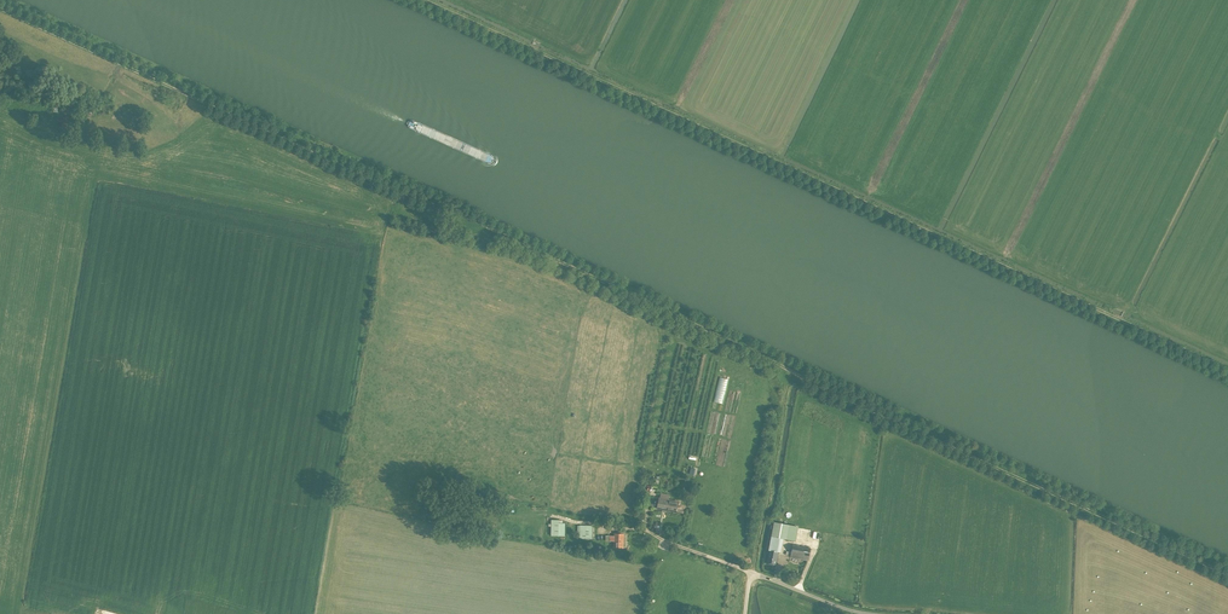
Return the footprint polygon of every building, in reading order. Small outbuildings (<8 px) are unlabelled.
[(661,493),(660,498),(658,508),(677,512),(679,502),(669,500),(670,495),(661,493)] [(551,520),(551,535),(565,536),(565,523),(558,523),(558,520),(551,520)] [(776,565),(781,538),(786,539),(795,541),(798,527),(789,525),(774,522),(766,563),(776,565)] [(581,525),(581,539),(593,539),(593,525),(581,525)] [(605,541),(615,541),(615,547),(624,547),(624,534),(615,534),(615,536),(605,536),(605,541)] [(811,548),(793,545),(790,557),(808,560),(811,548)]
